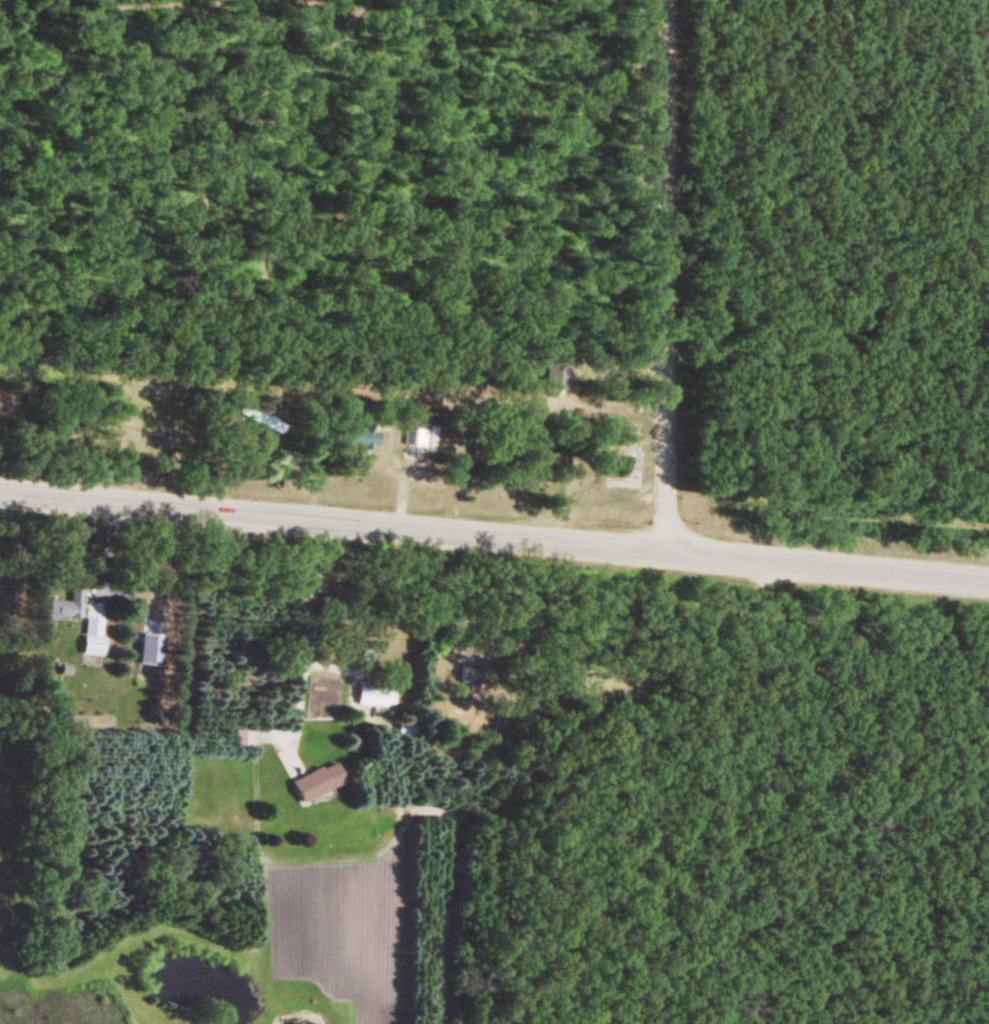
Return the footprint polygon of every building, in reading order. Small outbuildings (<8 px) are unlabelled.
[(283,424),(242,405),(237,414),(259,423),(255,430),(276,440),(283,424)] [(79,618),(81,601),(47,598),(46,615),(79,618)] [(100,654),(101,618),(84,617),(82,653),(100,654)] [(478,664),(459,664),(459,684),(478,684),(478,664)] [(356,706),(393,706),(393,687),(356,687),(356,706)] [(250,728),(232,728),(232,748),(250,748),(250,728)] [(343,783),(333,761),(289,781),(298,803),(343,783)]
